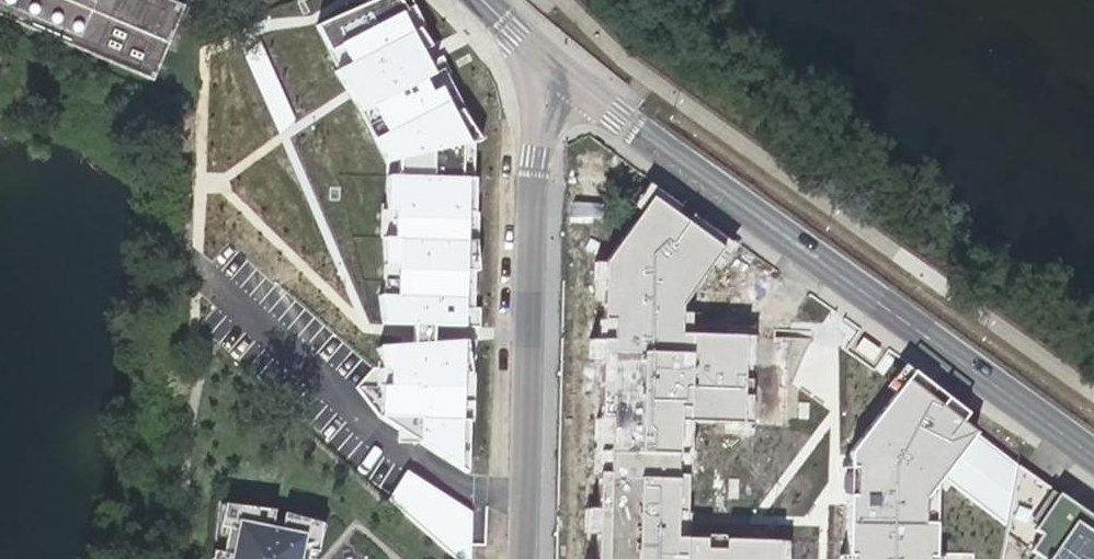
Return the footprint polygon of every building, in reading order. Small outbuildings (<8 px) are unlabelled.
[(150,80),(180,7),(164,0),(0,0),(0,17),(150,80)] [(314,24),(364,125),(364,167),(375,167),(374,177),(364,177),(358,267),(369,268),(369,297),(353,297),(363,327),(382,328),(380,353),(346,350),(344,371),(352,372),(350,392),(383,426),(461,479),(461,426),(471,426),(471,342),(426,342),(426,330),(474,330),(474,314),(460,314),(460,274),(466,274),(465,180),(437,180),(437,137),(478,138),(460,108),(452,112),(430,60),(424,63),(397,0),(370,0),(314,24)] [(580,186),(575,240),(604,243),(609,188),(580,186)] [(659,188),(601,263),(596,510),(583,510),(582,530),(596,530),(595,558),(799,558),(799,540),(687,540),(686,423),(745,423),(745,337),(664,337),(664,323),(671,324),(671,306),(730,237),(659,188)] [(986,429),(972,421),(977,415),(918,374),(858,451),(855,558),(938,558),(938,491),(986,429)] [(407,470),(385,495),(443,544),(467,515),(407,470)] [(1025,470),(1007,558),(1093,558),(1093,519),(1025,470)] [(231,502),(223,531),(239,533),(235,558),(215,554),(215,558),(304,558),(305,552),(323,556),(325,522),(287,518),(284,533),(274,531),(277,517),(231,502)]
